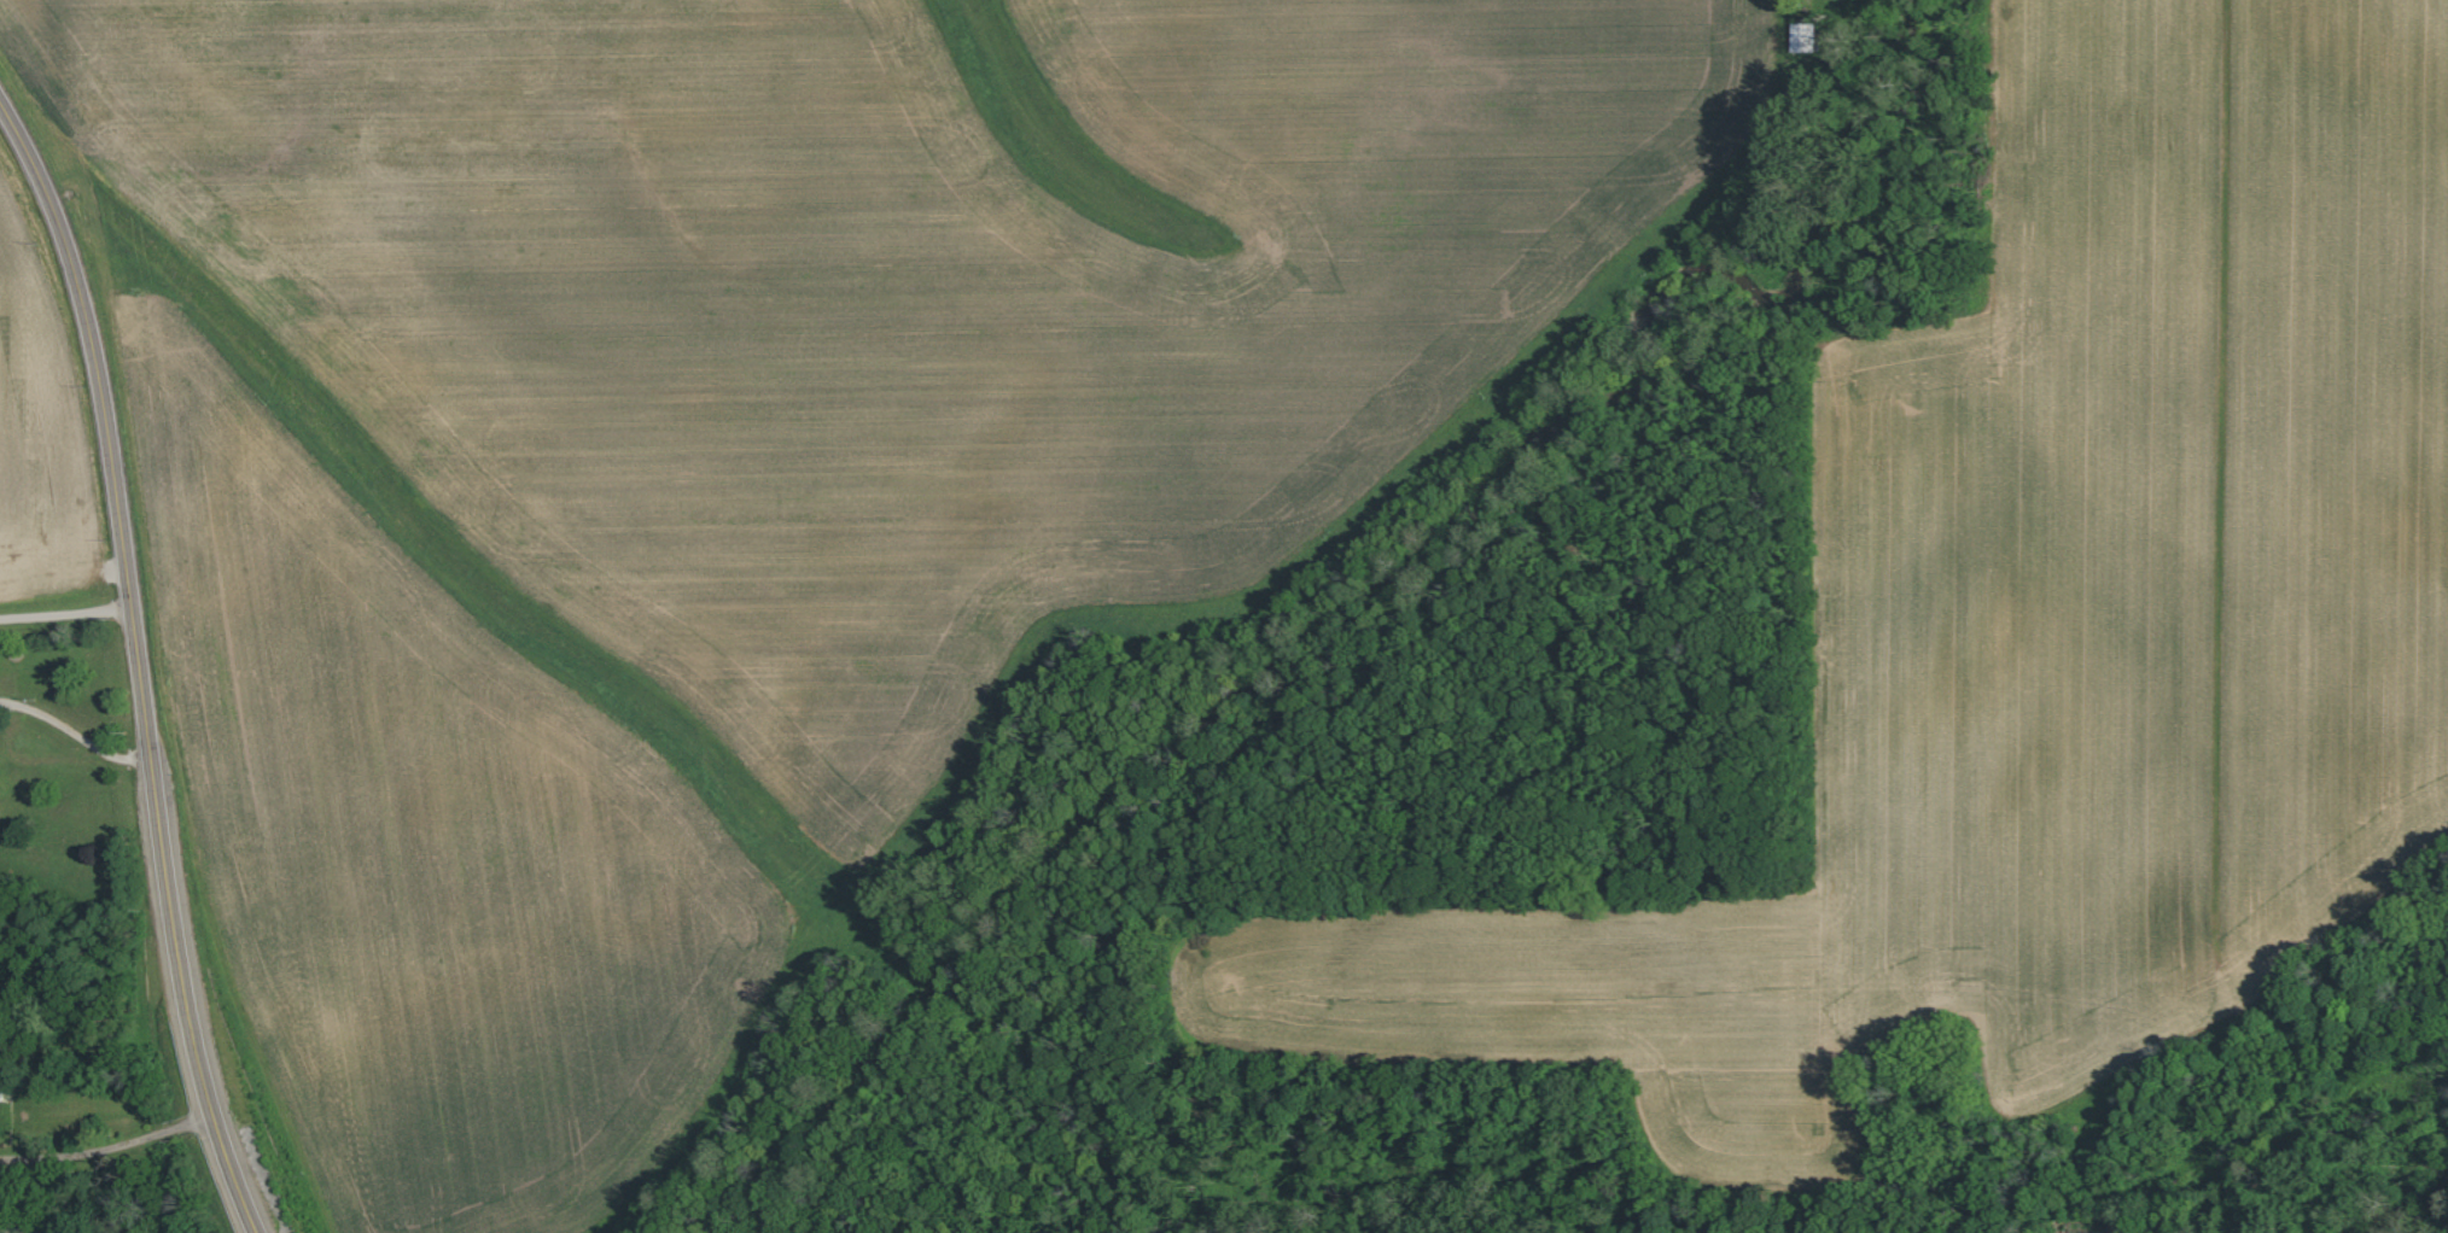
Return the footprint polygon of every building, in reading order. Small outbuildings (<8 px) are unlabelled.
[(1787,53),(1809,52),(1809,24),(1786,25),(1787,53)]
